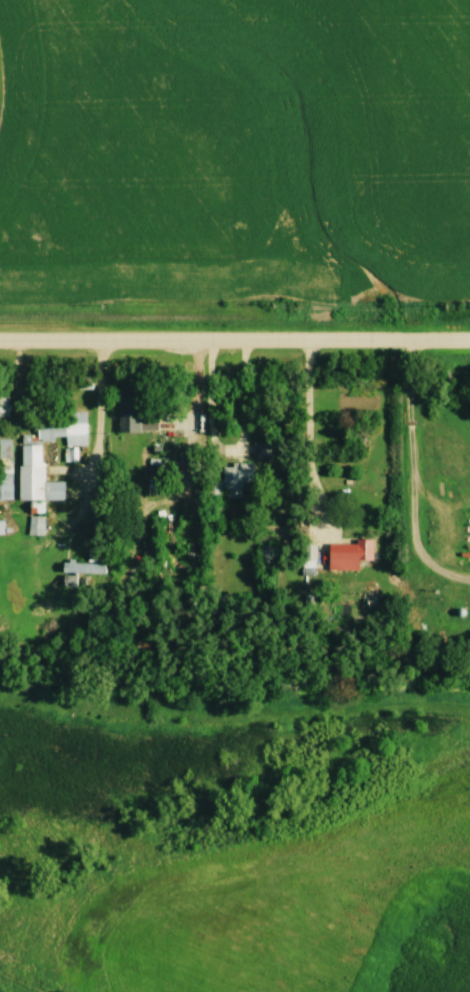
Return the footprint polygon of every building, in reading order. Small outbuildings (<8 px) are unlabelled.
[(156,409),(142,409),(142,387),(118,387),(117,432),(155,432),(156,409)] [(65,445),(86,445),(85,411),(64,411),(64,413),(36,414),(37,437),(65,437),(65,445)] [(269,458),(269,443),(252,443),(252,458),(269,458)] [(41,445),(18,445),(19,500),(63,499),(63,481),(41,481),(41,445)] [(240,498),(240,482),(253,482),(252,463),(218,463),(218,472),(207,473),(207,496),(223,496),(223,498),(240,498)] [(372,539),(354,538),(354,543),(327,543),(327,570),(357,571),(358,561),(371,561),(372,539)] [(156,542),(140,544),(144,564),(159,561),(156,542)] [(315,545),(302,545),(302,562),(315,562),(315,545)] [(258,563),(271,563),(271,546),(258,546),(258,563)] [(87,560),(102,560),(102,549),(87,549),(87,560)] [(61,585),(72,585),(73,573),(103,574),(103,563),(61,562),(61,585)]
